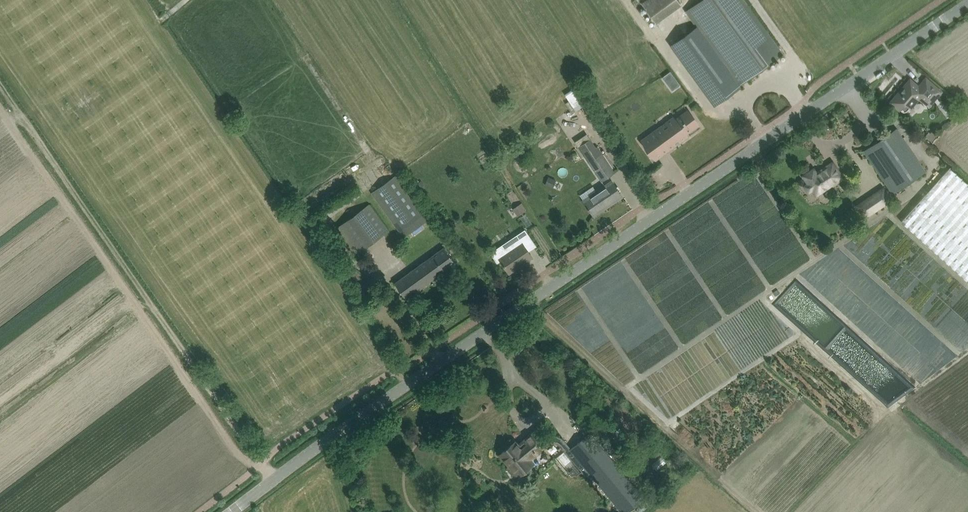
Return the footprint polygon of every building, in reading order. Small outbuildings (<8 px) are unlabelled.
[(686,11),(703,36),(731,76),(719,85),(726,95),(739,86),(779,56),(784,53),(745,0),(701,0),(686,11)] [(670,72),(663,77),(666,81),(673,76),(670,72)] [(929,104),(940,91),(926,79),(919,87),(910,80),(892,102),(902,111),(904,111),(905,111),(906,111),(907,111),(919,96),(929,104)] [(575,106),(587,99),(583,91),(571,98),(575,106)] [(951,101),(948,105),(955,112),(958,108),(951,101)] [(662,126),(643,140),(655,158),(675,144),(674,142),(679,139),(680,141),(686,136),(685,134),(698,125),(688,111),(675,120),(673,118),(667,123),(668,125),(664,128),(662,126)] [(925,170),(902,136),(897,128),(864,151),(892,193),(925,170)] [(925,137),(932,143),(937,136),(931,132),(930,133),(929,132),(925,137)] [(590,138),(578,146),(587,160),(596,172),(601,181),(615,172),(609,163),(598,146),(596,147),(590,138)] [(814,168),(803,175),(808,183),(804,185),(809,192),(812,189),(816,195),(843,177),(833,162),(816,173),(814,168)] [(950,167),(901,221),(967,282),(967,183),(950,167)] [(404,237),(429,219),(397,174),(372,192),(404,237)] [(549,176),(545,185),(550,187),(554,178),(549,176)] [(594,215),(605,208),(622,196),(612,181),(583,200),(588,207),(587,207),(588,209),(589,208),(594,215)] [(891,199),(883,187),(875,192),(883,203),(891,199)] [(872,211),(864,200),(857,204),(865,216),(872,211)] [(522,202),(516,207),(520,214),(526,209),(527,209),(522,202)] [(354,254),(363,247),(388,229),(370,203),(335,228),(354,254)] [(509,273),(510,272),(532,257),(527,249),(517,235),(509,241),(514,248),(499,258),(503,265),(509,273)] [(406,298),(455,262),(444,247),(394,283),(406,298)] [(480,311),(473,313),(476,319),(482,317),(480,311)] [(519,447),(516,442),(501,454),(517,474),(527,466),(529,468),(534,464),(530,460),(549,445),(536,431),(526,440),(528,442),(519,447)] [(567,450),(585,475),(590,472),(623,511),(628,511),(641,501),(646,497),(591,431),(571,448),(567,450)] [(560,449),(566,443),(562,439),(555,445),(560,449)]
